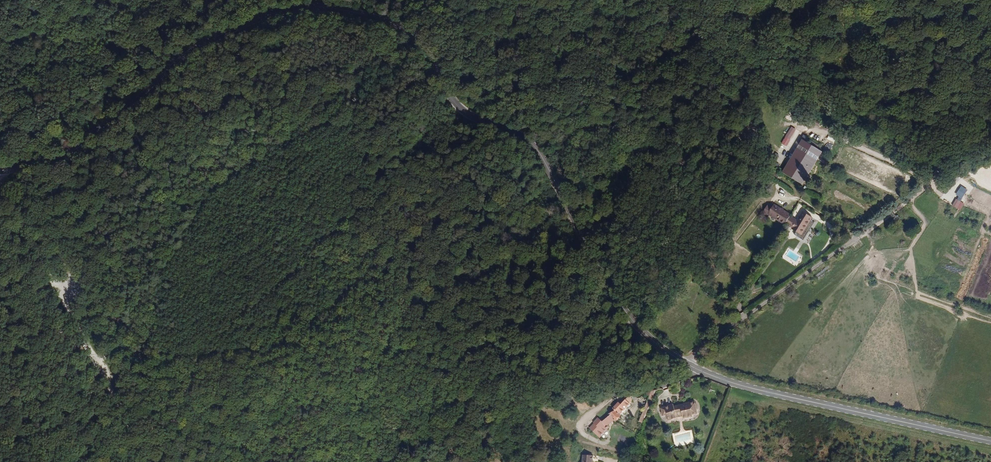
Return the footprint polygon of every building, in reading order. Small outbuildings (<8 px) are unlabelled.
[(786,147),(796,130),(791,127),(781,144),(786,147)] [(828,153),(833,142),(826,139),(821,150),(828,153)] [(800,186),(821,152),(801,140),(780,174),(800,186)] [(952,206),(960,211),(964,204),(960,201),(967,190),(961,186),(955,195),(958,196),(952,206)] [(783,227),(790,216),(772,206),(766,217),(783,227)] [(801,237),(811,218),(802,212),(797,220),(793,218),(786,229),(801,237)] [(786,229),(793,218),(790,216),(783,227),(786,229)] [(623,423),(622,422),(633,411),(637,405),(630,404),(621,411),(615,418),(611,422),(612,423),(603,431),(593,439),(600,447),(601,446),(601,445),(610,437),(608,435),(617,428),(617,429),(623,423)] [(615,418),(621,411),(619,409),(613,415),(615,418)] [(690,424),(689,419),(695,418),(694,413),(691,413),(690,412),(690,411),(682,412),(682,413),(674,414),(671,415),(670,413),(662,416),(664,420),(660,421),(661,425),(665,423),(667,427),(669,426),(670,429),(675,427),(674,424),(674,422),(680,421),(681,425),(683,427),(689,426),(690,424)] [(593,439),(603,431),(600,427),(595,432),(596,433),(591,438),(593,439)] [(685,442),(689,434),(675,435),(676,443),(685,442)]
